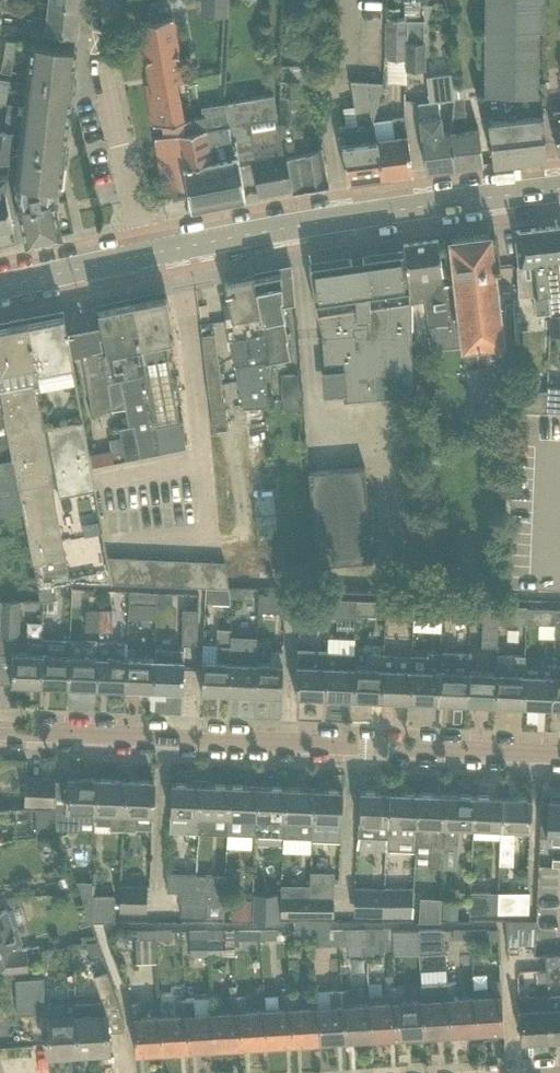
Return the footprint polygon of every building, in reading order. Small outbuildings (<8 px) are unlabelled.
[(204,14),(224,15),(224,0),(205,0),(204,14)] [(544,29),(544,0),(486,0),(485,92),(486,92),(486,106),(493,162),(546,156),(538,86),(537,29),(544,29)] [(77,34),(80,6),(50,3),(48,17),(33,15),(31,28),(47,30),(47,31),(77,34)] [(406,19),(420,20),(420,5),(405,5),(404,16),(398,16),(398,18),(385,17),(385,59),(406,60),(406,19)] [(161,20),(139,24),(144,47),(150,84),(146,84),(153,126),(157,125),(163,124),(164,129),(165,136),(155,138),(165,195),(166,197),(173,195),(173,197),(186,195),(188,207),(186,207),(186,209),(187,210),(246,198),(242,180),(234,139),(231,140),(225,112),(182,119),(176,81),(183,79),(172,18),(161,20)] [(424,70),(424,21),(420,21),(420,20),(406,19),(406,60),(406,70),(424,70)] [(6,40),(0,71),(11,73),(16,42),(6,40)] [(60,183),(70,93),(75,47),(32,43),(16,183),(17,183),(16,190),(19,205),(18,205),(26,243),(61,236),(53,198),(52,198),(53,188),(59,188),(60,183)] [(450,132),(442,133),(438,100),(454,98),(454,96),(454,82),(455,72),(426,76),(429,101),(418,102),(426,170),(454,167),(450,132)] [(6,104),(10,80),(0,78),(0,103),(6,104)] [(280,123),(280,126),(285,155),(287,154),(292,189),(328,184),(325,167),(322,149),(305,151),(302,132),(299,123),(300,79),(281,79),(280,123)] [(382,176),(374,121),(374,118),(383,83),(352,81),(357,123),(340,126),(347,181),(382,176)] [(454,82),(454,96),(464,95),(462,81),(454,82)] [(243,99),(223,102),(225,112),(231,140),(234,139),(242,180),(255,177),(258,195),(292,189),(287,154),(285,155),(280,126),(278,118),(273,93),(243,99)] [(483,164),(478,126),(468,127),(464,95),(454,96),(454,98),(450,131),(450,132),(454,167),(483,164)] [(405,117),(393,118),(374,121),(382,176),(412,172),(405,117)] [(9,164),(14,133),(0,131),(0,162),(9,164)] [(5,191),(8,173),(0,175),(0,228),(13,225),(5,191)] [(540,227),(550,312),(551,312),(550,331),(559,330),(559,271),(559,260),(559,225),(540,227)] [(550,312),(540,227),(515,230),(518,252),(519,264),(530,263),(536,314),(550,312)] [(489,233),(451,238),(453,257),(454,267),(453,267),(454,272),(463,344),(476,343),(478,366),(492,365),(517,362),(514,293),(497,295),(494,267),(499,266),(498,255),(496,239),(490,240),(489,233)] [(463,344),(454,272),(443,274),(438,239),(404,244),(405,251),(409,279),(410,279),(410,303),(411,303),(426,301),(431,351),(462,348),(462,345),(463,344)] [(358,295),(353,296),(355,311),(361,399),(412,394),(412,367),(412,354),(411,303),(410,303),(410,279),(409,279),(405,251),(404,251),(400,252),(366,257),(362,257),(363,263),(354,265),(358,295)] [(354,265),(353,260),(310,266),(315,302),(323,337),(322,337),(325,391),(343,390),(344,400),(361,399),(355,311),(353,296),(358,295),(354,265)] [(286,319),(284,309),(288,308),(281,271),(253,277),(260,314),(261,313),(267,342),(268,363),(290,357),(286,339),(288,338),(284,320),(286,319)] [(268,363),(267,342),(262,319),(261,313),(260,314),(253,277),(224,283),(232,318),(225,319),(230,340),(245,408),(269,406),(266,378),(269,377),(268,363)] [(175,337),(170,316),(166,295),(163,295),(163,296),(132,303),(141,344),(160,452),(186,447),(183,420),(179,420),(165,339),(175,337)] [(160,452),(141,344),(132,303),(101,309),(100,308),(97,309),(110,379),(121,377),(124,393),(130,425),(133,424),(140,456),(160,452)] [(124,393),(121,377),(110,379),(97,309),(95,308),(64,314),(70,350),(71,350),(72,355),(82,353),(93,413),(113,409),(111,395),(124,393)] [(95,483),(72,355),(71,350),(70,350),(64,314),(28,321),(39,374),(54,467),(61,465),(65,488),(95,483)] [(39,374),(28,321),(0,327),(0,387),(1,390),(2,390),(5,403),(24,509),(23,509),(37,581),(38,587),(55,583),(75,579),(112,582),(107,556),(95,483),(65,488),(61,465),(54,467),(39,374)] [(224,396),(215,333),(202,335),(209,398),(213,430),(228,428),(224,396)] [(478,366),(466,367),(471,409),(496,406),(492,365),(478,366)] [(281,374),(283,410),(302,409),(299,373),(281,374)] [(548,385),(546,410),(559,411),(559,386),(548,385)] [(5,403),(2,390),(1,390),(0,390),(0,513),(23,509),(24,509),(5,403)] [(140,456),(133,424),(130,425),(119,427),(125,459),(140,456)] [(373,560),(365,466),(308,472),(316,564),(373,560)] [(125,583),(121,557),(107,556),(112,582),(125,583)] [(138,584),(134,557),(121,557),(125,583),(138,584)] [(151,584),(147,558),(134,557),(138,584),(151,584)] [(164,585),(160,558),(147,558),(151,584),(164,585)] [(177,585),(173,559),(160,558),(164,585),(177,585)] [(189,586),(186,559),(173,559),(177,585),(189,586)] [(202,586),(198,560),(186,559),(189,586),(202,586)] [(215,587),(211,560),(198,560),(202,586),(206,586),(215,587)] [(230,587),(228,567),(227,567),(226,561),(211,560),(215,587),(230,587)] [(58,597),(55,583),(38,587),(41,599),(58,597)] [(230,597),(230,587),(215,587),(206,586),(205,600),(230,601),(230,597)] [(254,598),(254,589),(254,588),(230,587),(230,597),(254,598)] [(158,592),(130,590),(129,602),(157,604),(158,592)] [(282,595),(259,594),(258,612),(281,612),(282,595)] [(328,616),(329,597),(303,596),(302,615),(328,616)] [(451,597),(451,619),(470,620),(471,597),(451,597)] [(356,614),(357,599),(333,598),(332,616),(357,618),(357,614),(356,614)] [(29,599),(12,600),(12,599),(1,599),(1,600),(0,632),(0,641),(0,646),(16,647),(16,634),(20,635),(21,608),(29,608),(29,599)] [(377,600),(357,599),(356,614),(357,614),(376,615),(377,600)] [(442,618),(443,603),(414,601),(413,615),(414,615),(413,634),(420,635),(421,617),(442,618)] [(497,646),(498,621),(499,606),(499,604),(484,604),(482,646),(497,646)] [(527,607),(499,606),(498,621),(526,622),(527,607)] [(555,619),(555,608),(527,607),(526,622),(555,623),(555,619)] [(99,629),(100,609),(87,608),(86,629),(99,629)] [(113,609),(100,609),(99,629),(112,630),(112,620),(113,609)] [(182,609),(182,644),(197,644),(198,609),(182,609)] [(330,650),(355,649),(355,638),(330,638),(330,650)] [(40,684),(41,654),(41,643),(32,642),(31,654),(12,653),(11,683),(30,684),(30,683),(40,684)] [(228,692),(230,645),(203,644),(202,670),(201,691),(217,692),(217,691),(228,692)] [(254,694),(256,662),(241,661),(242,646),(230,645),(228,692),(239,692),(238,693),(254,694)] [(155,658),(154,688),(163,689),(163,690),(182,691),(183,669),(183,659),(184,649),(155,648),(155,658)] [(326,652),(327,652),(327,649),(297,648),(297,674),(296,696),(315,696),(315,695),(325,696),(326,665),(326,652)] [(282,673),(283,663),(282,663),(282,651),(271,650),(271,663),(256,662),(254,694),(270,695),(270,693),(280,694),(280,695),(281,695),(282,673)] [(438,700),(440,651),(428,651),(428,655),(411,654),(410,700),(428,701),(428,700),(438,700)] [(468,671),(469,671),(470,653),(440,651),(438,700),(448,701),(448,702),(466,703),(468,671)] [(354,666),(355,666),(356,654),(327,652),(326,652),(326,665),(325,696),(335,696),(335,697),(353,698),(354,666)] [(381,698),(383,653),(369,652),(368,667),(355,666),(354,666),(353,698),(371,699),(371,698),(381,698)] [(410,700),(411,654),(383,653),(381,698),(392,699),(410,700)] [(523,705),(524,673),(525,655),(497,653),(496,672),(494,703),(505,703),(505,704),(523,705)] [(68,686),(69,655),(41,654),(40,684),(50,684),(50,685),(68,686)] [(97,686),(98,656),(69,655),(68,686),(87,687),(87,686),(97,686)] [(125,688),(126,657),(98,656),(97,686),(107,686),(107,688),(125,688)] [(154,688),(155,658),(126,657),(125,688),(143,689),(143,688),(154,688)] [(551,706),(553,675),(553,664),(541,664),(541,674),(524,673),(523,705),(541,706),(541,705),(551,706)] [(494,703),(496,672),(469,671),(468,671),(466,703),(484,703),(485,703),(494,703)] [(553,675),(551,706),(559,706),(559,675),(553,675)] [(44,764),(43,775),(56,775),(56,764),(44,764)] [(55,805),(56,778),(56,777),(25,776),(24,804),(55,805)] [(95,819),(96,779),(78,778),(78,779),(69,779),(69,778),(68,778),(67,805),(59,805),(60,829),(78,830),(78,819),(94,819),(95,819)] [(123,829),(125,781),(115,781),(115,780),(96,779),(95,819),(94,819),(94,830),(95,830),(95,829),(111,830),(111,828),(123,829)] [(198,832),(201,780),(195,780),(195,783),(172,782),(170,813),(184,814),(184,831),(198,832)] [(227,816),(229,785),(206,784),(206,780),(201,780),(198,832),(213,833),(214,816),(227,816)] [(153,813),(153,803),(154,781),(135,781),(135,782),(125,781),(123,829),(137,830),(138,812),(153,813)] [(255,834),(257,787),(247,786),(247,785),(229,785),(227,816),(227,833),(255,834)] [(283,831),(285,787),(267,786),(267,787),(257,787),(255,834),(285,835),(285,831),(283,831)] [(311,838),(314,789),(303,789),(303,788),(285,787),(283,831),(285,831),(285,835),(285,837),(311,838)] [(341,821),(342,811),(343,789),(324,789),(324,790),(314,789),(311,838),(340,839),(341,821)] [(388,823),(389,792),(379,792),(379,791),(361,790),(360,812),(359,821),(358,836),(387,837),(388,823)] [(416,824),(418,792),(400,792),(400,793),(389,792),(388,823),(387,837),(388,837),(387,849),(398,850),(398,838),(416,838),(417,824),(416,824)] [(430,853),(430,866),(443,867),(444,843),(444,825),(446,795),(436,794),(436,793),(418,792),(416,824),(417,824),(416,838),(416,839),(433,840),(433,851),(430,853)] [(473,826),(474,795),(457,794),(456,795),(446,795),(444,825),(444,843),(458,844),(459,826),(473,826)] [(501,828),(503,797),(492,797),(493,796),(474,795),(473,826),(501,828)] [(500,863),(513,864),(514,829),(530,830),(532,797),(513,797),(513,798),(503,797),(501,828),(502,828),(500,863)] [(549,798),(548,804),(541,804),(540,831),(547,831),(547,840),(559,841),(559,799),(549,798)] [(56,834),(55,807),(36,807),(36,836),(56,834)] [(333,896),(333,870),(309,870),(309,883),(310,883),(308,915),(333,915),(333,896)] [(197,874),(196,874),(168,873),(168,889),(182,889),(182,915),(195,916),(195,903),(197,874)] [(195,903),(195,916),(213,916),(224,916),(225,875),(197,874),(195,903)] [(92,895),(93,895),(93,880),(77,880),(82,895),(81,896),(90,921),(91,921),(92,895)] [(310,883),(309,883),(281,883),(281,915),(308,915),(310,883)] [(147,885),(120,884),(120,911),(147,911),(147,885)] [(354,897),(354,915),(357,915),(383,916),(384,916),(385,888),(355,887),(354,897)] [(413,889),(385,888),(384,916),(412,917),(413,889)] [(498,892),(470,891),(470,913),(497,913),(498,892)] [(529,913),(529,892),(509,892),(498,892),(497,913),(529,913)] [(115,921),(115,895),(93,895),(92,895),(91,921),(115,921)] [(420,897),(419,921),(440,921),(442,898),(420,897)] [(274,921),(274,906),(252,906),(252,921),(274,921)] [(0,911),(0,972),(28,969),(26,947),(23,948),(21,941),(16,925),(13,926),(7,909),(0,911)] [(534,943),(535,920),(521,920),(507,921),(508,945),(534,943)] [(312,939),(312,921),(294,921),(295,930),(295,939),(312,939)] [(332,945),(331,930),(331,921),(312,921),(312,939),(317,939),(317,945),(332,945)] [(365,938),(365,929),(347,929),(348,945),(348,955),(366,955),(365,938)] [(384,950),(383,929),(365,929),(365,938),(366,955),(384,954),(384,950)] [(418,938),(418,929),(400,929),(401,949),(418,949),(417,938),(418,938)] [(444,929),(435,929),(418,929),(418,938),(417,938),(418,949),(419,949),(420,953),(445,951),(444,929)] [(488,929),(453,929),(453,938),(488,938),(488,929)] [(156,961),(156,939),(172,939),(172,930),(137,930),(137,939),(137,962),(156,961)] [(208,955),(207,930),(189,930),(190,955),(208,955)] [(235,944),(234,930),(207,930),(208,955),(234,954),(234,944),(235,944)] [(260,939),(260,930),(234,930),(235,944),(239,944),(239,939),(260,939)] [(278,930),(260,930),(260,939),(278,939),(278,930)] [(101,952),(97,941),(87,942),(88,951),(93,955),(101,952)] [(546,955),(547,970),(546,970),(547,981),(559,980),(559,954),(546,955)] [(422,969),(422,979),(446,979),(447,970),(422,969)] [(107,970),(93,975),(105,1008),(118,1003),(107,970)] [(547,981),(546,970),(536,971),(537,982),(547,981)] [(395,991),(394,985),(394,974),(385,975),(386,996),(390,996),(390,1001),(369,1003),(371,1037),(398,1035),(395,991)] [(46,1012),(45,991),(44,977),(29,978),(30,1001),(31,1013),(46,1012)] [(503,1029),(501,991),(500,978),(491,979),(491,990),(495,990),(495,995),(474,996),(476,1030),(503,1029)] [(457,981),(447,982),(448,991),(450,1032),(476,1030),(474,996),(458,997),(458,991),(457,981)] [(450,1032),(448,991),(447,982),(420,983),(422,999),(424,1033),(450,1032)] [(424,1033),(422,999),(401,1001),(401,995),(404,995),(403,984),(394,985),(395,991),(398,1035),(424,1033)] [(237,995),(237,991),(237,989),(237,985),(230,985),(230,995),(228,995),(229,1006),(232,1006),(233,1011),(212,1012),(214,1046),(240,1045),(237,995)] [(267,1043),(264,1009),(244,1010),(243,1005),(247,1005),(246,988),(237,989),(237,991),(237,995),(240,1045),(267,1043)] [(345,1038),(342,991),(342,988),(329,989),(330,1005),(317,1006),(319,1040),(345,1038)] [(371,1037),(369,1003),(349,1004),(348,999),(352,999),(351,988),(342,988),(342,991),(345,1038),(371,1037)] [(293,1041),(290,991),(281,992),(281,1003),(285,1003),(285,1008),(264,1009),(267,1043),(293,1041)] [(319,1040),(317,1006),(296,1007),(296,1002),(299,1002),(299,991),(290,991),(293,1041),(319,1040)] [(548,995),(550,1039),(559,1038),(559,994),(548,995)] [(550,1039),(548,995),(519,996),(520,1019),(521,1041),(550,1039)] [(214,1046),(212,1012),(195,1013),(194,997),(185,998),(188,1048),(214,1046)] [(188,1048),(185,998),(176,998),(177,1009),(180,1009),(180,1014),(160,1016),(162,1049),(188,1048)] [(106,1013),(90,1014),(89,999),(75,1000),(76,1014),(78,1051),(109,1049),(106,1013)] [(63,1015),(45,1016),(47,1053),(78,1051),(76,1014),(75,1000),(62,1001),(63,1015)] [(162,1049),(160,1016),(139,1017),(139,1011),(142,1011),(141,1000),(132,1001),(135,1051),(162,1049)] [(31,1013),(30,1001),(17,1002),(17,1014),(31,1013)]
